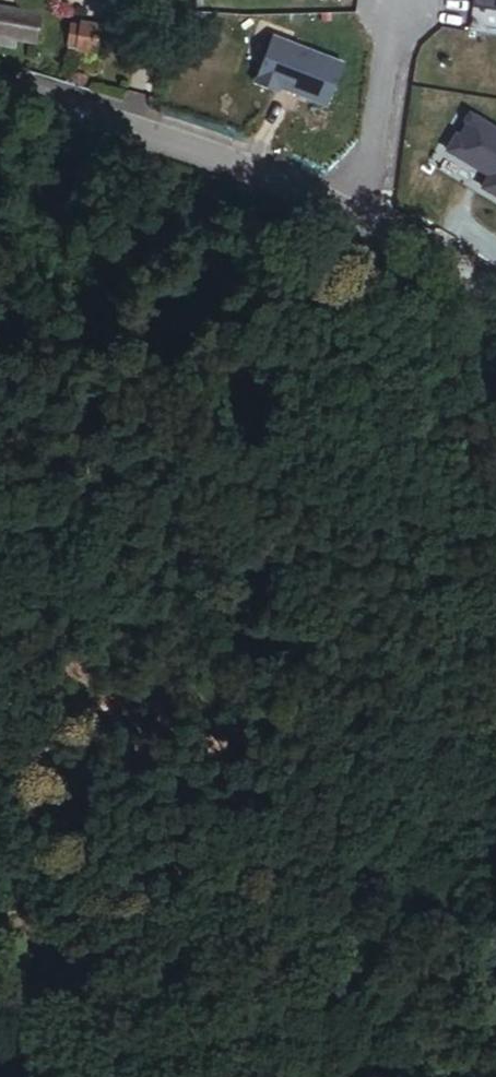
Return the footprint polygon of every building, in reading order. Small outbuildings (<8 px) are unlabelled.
[(474,8),(495,12),(495,0),(475,0),(474,8)] [(35,14),(0,8),(0,48),(11,50),(13,38),(30,41),(35,14)] [(92,60),(99,26),(81,23),(80,28),(76,49),(66,47),(66,51),(75,53),(74,57),(92,60)] [(76,49),(80,28),(70,26),(66,47),(76,49)] [(342,65),(272,38),(254,84),(277,93),(279,88),(326,107),(342,65)] [(447,152),(488,178),(481,189),(495,199),(495,132),(468,115),(447,152)]
